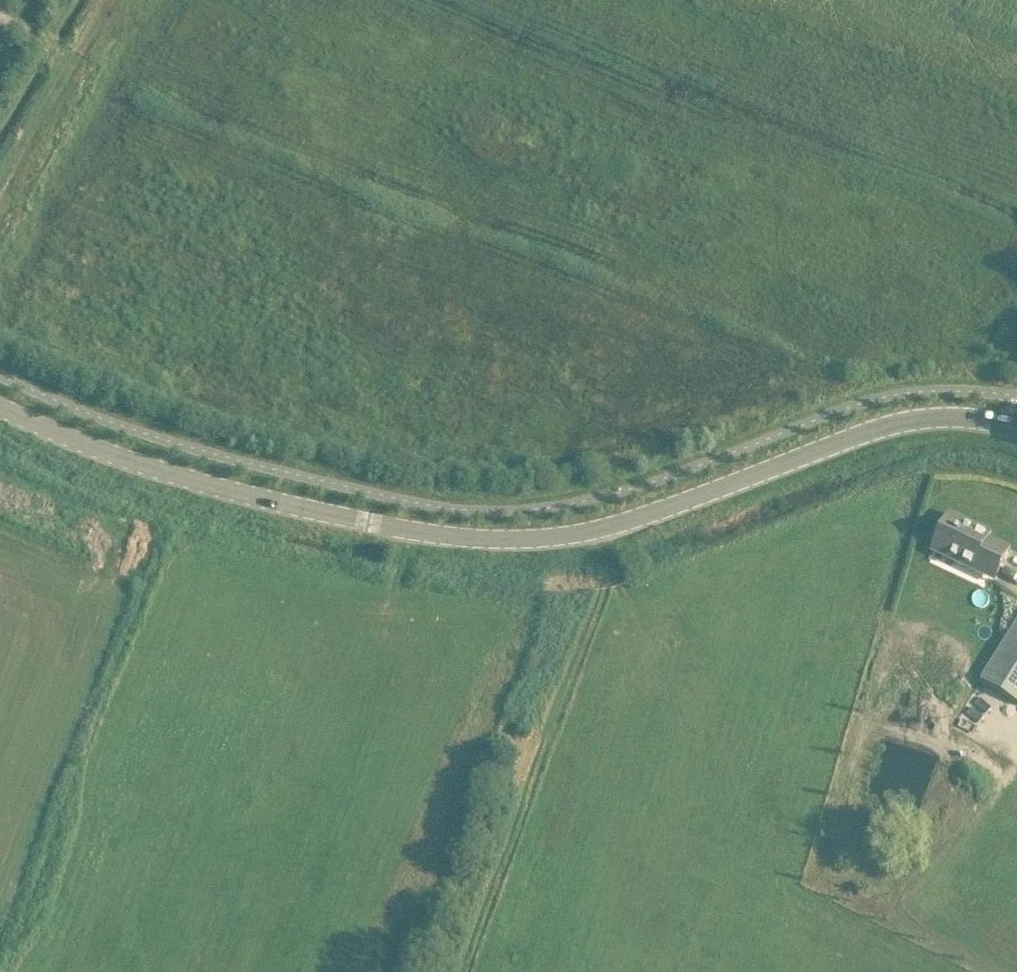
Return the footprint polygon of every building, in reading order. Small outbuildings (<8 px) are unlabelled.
[(947,559),(963,567),(967,560),(999,575),(1011,549),(989,539),(991,534),(950,514),(932,552),(933,553),(936,548),(949,554),(947,559)] [(1014,628),(981,680),(1016,703),(1016,623),(1014,628)] [(871,840),(868,849),(878,851),(881,843),(871,840)]
